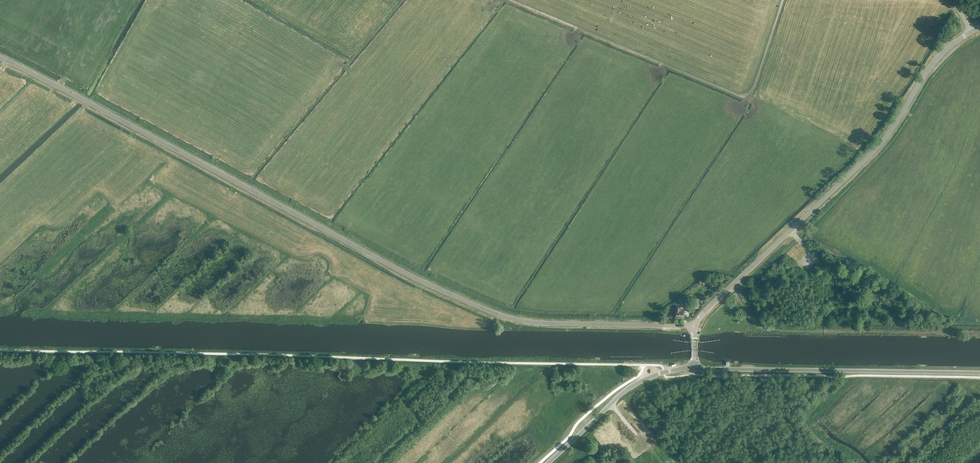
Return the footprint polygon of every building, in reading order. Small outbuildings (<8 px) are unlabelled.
[(721,283),(716,277),(713,280),(719,285),(721,283)] [(698,296),(705,292),(702,287),(695,292),(698,296)] [(676,306),(676,318),(683,318),(684,310),(681,310),(681,307),(676,306)] [(343,375),(340,372),(337,376),(341,381),(346,379),(343,375)]
